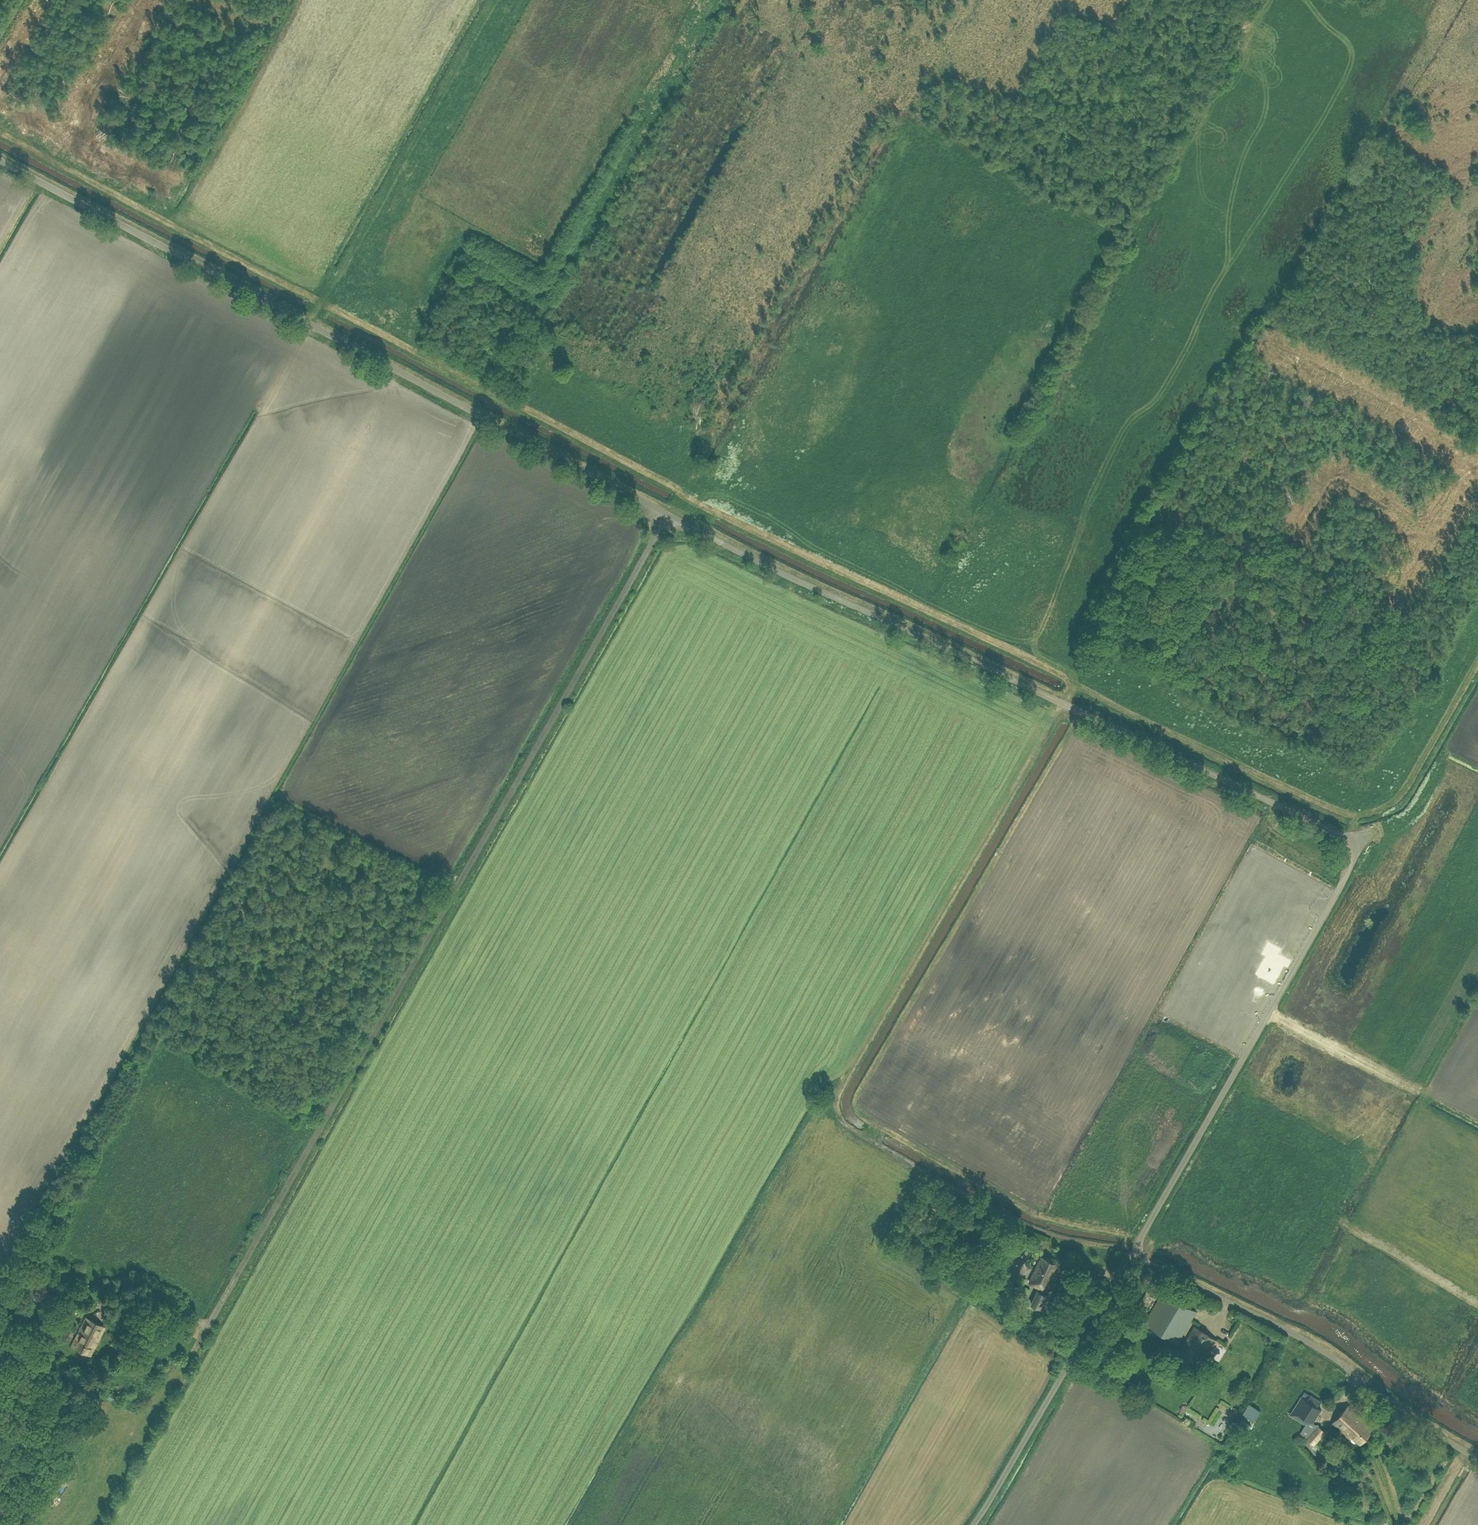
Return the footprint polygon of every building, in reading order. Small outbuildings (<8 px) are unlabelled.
[(1042,1257),(1030,1282),(1042,1288),(1041,1291),(1039,1290),(1032,1304),(1043,1309),(1049,1295),(1044,1293),(1046,1290),(1054,1274),(1052,1273),(1056,1264),(1042,1257)] [(1178,1342),(1196,1311),(1163,1291),(1145,1322),(1178,1342)] [(90,1355),(104,1327),(86,1317),(72,1346),(90,1355)] [(1206,1357),(1209,1353),(1217,1340),(1195,1326),(1186,1340),(1187,1341),(1177,1356),(1197,1369),(1205,1356),(1206,1357)] [(1321,1401),(1310,1394),(1306,1399),(1302,1396),(1290,1414),(1305,1424),(1308,1419),(1312,1422),(1321,1409),(1317,1406),(1321,1401)] [(1360,1443),(1373,1428),(1348,1405),(1333,1422),(1350,1438),(1347,1441),(1355,1448),(1359,1443),(1360,1443)] [(1237,1423),(1248,1430),(1253,1420),(1243,1414),(1237,1423)] [(1314,1445),(1326,1432),(1318,1425),(1306,1438),(1314,1445)]
